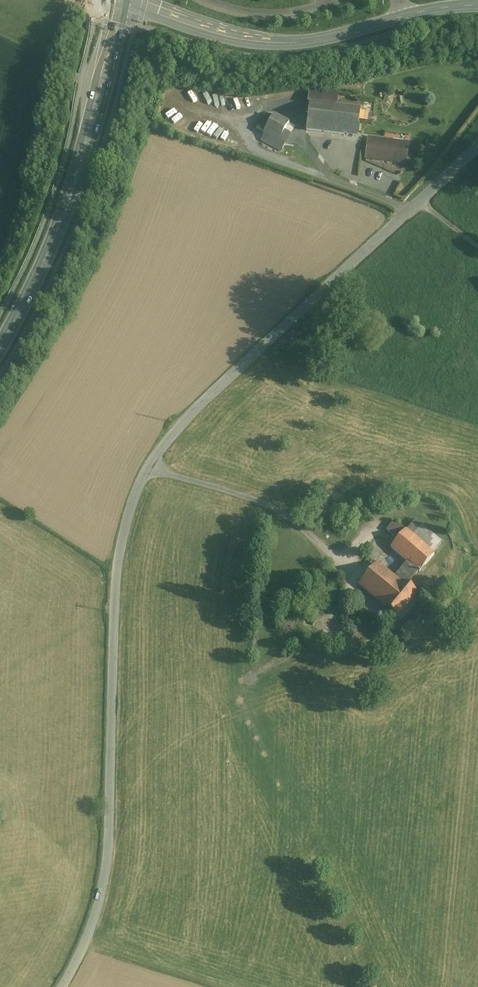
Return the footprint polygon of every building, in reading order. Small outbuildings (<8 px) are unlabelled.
[(344,106),(309,102),(306,131),(340,134),(344,106)] [(361,108),(344,106),(340,134),(357,136),(361,108)] [(274,113),(261,139),(274,146),(284,129),(288,120),(274,113)] [(284,129),(274,146),(282,150),(291,132),(284,129)] [(409,143),(368,138),(365,158),(406,164),(409,143)] [(395,521),(387,531),(397,540),(405,530),(395,521)] [(444,544),(417,521),(408,532),(435,554),(444,544)] [(408,532),(407,531),(393,548),(408,561),(421,572),(436,555),(435,554),(408,532)] [(408,561),(394,578),(403,585),(406,582),(409,585),(421,572),(408,561)] [(394,578),(378,564),(360,585),(385,606),(403,585),(394,578)] [(403,585),(385,606),(398,616),(418,593),(409,585),(406,582),(403,585)]
